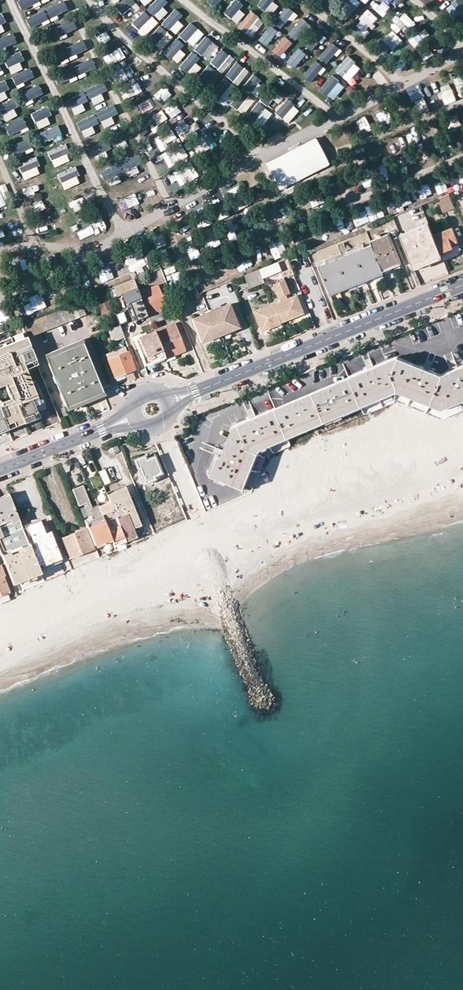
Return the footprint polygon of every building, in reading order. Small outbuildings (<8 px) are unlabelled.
[(17,3),(22,13),(38,5),(35,0),(23,0),(17,3)] [(116,9),(123,16),(137,4),(133,0),(126,0),(116,9)] [(162,0),(156,0),(147,9),(154,17),(167,5),(162,0)] [(208,6),(215,10),(222,0),(212,0),(208,6)] [(238,0),(227,13),(234,19),(245,6),(238,0)] [(253,7),(261,13),(271,0),(258,0),(253,7)] [(344,23),(363,5),(358,0),(354,0),(337,15),(344,23)] [(380,16),(396,5),(393,0),(376,0),(371,3),(380,16)] [(454,3),(462,15),(462,0),(459,0),(454,3)] [(61,2),(45,12),(50,20),(66,11),(61,2)] [(282,7),(272,19),(280,26),(290,13),(282,7)] [(359,19),(369,29),(378,19),(368,9),(359,19)] [(173,11),(163,23),(170,31),(181,18),(173,11)] [(252,11),(238,28),(245,35),(260,18),(252,11)] [(42,12),(26,21),(32,31),(48,22),(42,12)] [(151,20),(143,13),(132,25),(139,32),(151,20)] [(405,13),(400,19),(411,28),(416,23),(405,13)] [(297,18),(286,32),(295,39),(306,25),(297,18)] [(70,21),(55,29),(60,39),(76,31),(70,21)] [(197,30),(190,24),(178,37),(186,43),(197,30)] [(269,24),(258,39),(265,45),(276,30),(269,24)] [(379,28),(387,37),(392,33),(384,24),(379,28)] [(167,35),(160,27),(148,39),(155,47),(167,35)] [(91,35),(96,43),(108,36),(102,28),(91,35)] [(0,36),(0,49),(15,41),(9,31),(0,36)] [(305,46),(313,52),(323,38),(315,32),(305,46)] [(379,44),(386,38),(382,32),(374,39),(379,44)] [(283,36),(273,51),(281,57),(291,42),(283,36)] [(402,37),(386,50),(394,59),(410,46),(402,37)] [(212,43),(205,38),(195,50),(201,55),(212,43)] [(182,46),(176,40),(162,54),(168,60),(182,46)] [(81,41),(65,50),(70,60),(86,50),(81,41)] [(319,57),(327,63),(338,49),(330,44),(319,57)] [(301,49),(289,64),(297,70),(308,55),(301,49)] [(230,58),(221,51),(211,63),(219,70),(230,58)] [(19,52),(4,59),(9,68),(23,61),(19,52)] [(62,52),(45,59),(49,67),(66,60),(62,52)] [(200,61),(192,53),(179,67),(187,75),(200,61)] [(348,57),(336,72),(344,78),(356,63),(348,57)] [(90,60),(74,68),(79,76),(94,68),(90,60)] [(317,62),(304,75),(311,82),(325,69),(317,62)] [(244,71),(235,64),(225,77),(233,84),(244,71)] [(124,67),(113,70),(116,83),(127,81),(124,67)] [(215,74),(207,67),(194,82),(202,88),(215,74)] [(74,78),(71,70),(55,77),(59,85),(74,78)] [(29,71),(13,78),(16,86),(32,78),(29,71)] [(261,81),(253,75),(241,91),(249,97),(261,81)] [(332,75),(321,90),(329,96),(340,81),(332,75)] [(0,82),(0,93),(9,89),(5,80),(0,82)] [(223,80),(213,93),(222,100),(232,87),(223,80)] [(101,83),(86,92),(92,101),(107,92),(101,83)] [(125,100),(144,90),(141,83),(130,88),(128,84),(119,88),(125,100)] [(413,101),(425,96),(420,84),(408,89),(413,101)] [(39,88),(22,97),(26,104),(43,95),(39,88)] [(153,95),(159,106),(168,100),(162,90),(153,95)] [(84,93),(67,102),(71,111),(88,101),(84,93)] [(0,105),(0,113),(2,116),(20,107),(14,97),(0,105)] [(136,102),(139,109),(148,106),(150,111),(155,110),(151,97),(136,102)] [(421,114),(430,109),(424,97),(415,102),(421,114)] [(256,103),(246,118),(263,128),(272,114),(256,103)] [(115,105),(97,114),(102,124),(120,115),(115,105)] [(169,123),(188,115),(184,105),(165,112),(169,123)] [(370,110),(375,121),(385,117),(379,105),(370,110)] [(407,120),(417,115),(413,105),(402,109),(407,120)] [(45,106),(29,114),(33,121),(49,113),(45,106)] [(156,112),(143,120),(146,125),(159,117),(156,112)] [(462,126),(462,112),(451,119),(457,129),(462,126)] [(94,116),(76,124),(80,134),(98,125),(94,116)] [(350,119),(353,129),(363,126),(360,116),(350,119)] [(22,119),(5,127),(10,136),(26,128),(22,119)] [(57,125),(37,135),(42,144),(62,134),(57,125)] [(340,132),(343,141),(352,138),(349,129),(340,132)] [(173,130),(163,133),(165,142),(175,140),(173,130)] [(462,142),(462,132),(462,130),(454,133),(458,144),(462,142)] [(124,132),(111,139),(116,148),(129,140),(124,132)] [(29,139),(13,147),(16,155),(33,148),(29,139)] [(107,140),(89,150),(93,159),(112,149),(107,140)] [(378,157),(389,154),(385,140),(375,142),(378,157)] [(269,165),(280,185),(320,164),(310,143),(269,165)] [(359,162),(370,160),(368,149),(357,150),(359,162)] [(191,164),(182,167),(187,182),(196,179),(191,164)] [(50,185),(66,178),(62,169),(46,176),(50,185)] [(35,174),(26,178),(34,196),(43,192),(35,174)] [(250,184),(255,202),(264,200),(259,182),(250,184)] [(450,183),(439,188),(442,194),(453,189),(450,183)] [(446,209),(454,206),(449,194),(441,197),(446,209)] [(36,214),(49,207),(44,198),(31,204),(36,214)] [(55,227),(66,220),(59,207),(47,214),(55,227)] [(0,213),(3,224),(11,221),(8,210),(0,213)] [(358,211),(360,225),(374,223),(372,210),(358,211)] [(349,216),(340,219),(343,232),(353,229),(349,216)] [(400,234),(413,267),(427,260),(441,255),(440,252),(433,235),(428,223),(400,234)] [(78,226),(69,230),(73,239),(82,235),(78,226)] [(309,250),(310,253),(366,231),(365,227),(309,250)] [(456,241),(451,228),(433,235),(440,252),(451,247),(452,246),(451,243),(456,241)] [(309,246),(321,242),(317,231),(305,235),(309,246)] [(370,241),(372,245),(381,269),(391,265),(399,261),(388,234),(370,241)] [(272,240),(274,253),(282,252),(280,239),(272,240)] [(442,258),(443,259),(456,254),(459,248),(458,244),(452,246),(451,247),(440,252),(441,255),(442,258)] [(319,266),(329,292),(356,282),(382,272),(381,269),(372,245),(364,248),(326,263),(319,266)] [(364,248),(363,245),(325,260),(326,263),(364,248)] [(427,260),(413,267),(414,269),(442,258),(441,255),(427,260)] [(381,269),(382,272),(401,264),(399,261),(391,265),(381,269)] [(259,270),(262,278),(275,272),(273,264),(259,270)] [(101,289),(123,279),(118,268),(96,278),(101,289)] [(262,278),(259,270),(243,276),(248,288),(263,282),(262,278)] [(208,286),(218,281),(213,272),(203,277),(208,286)] [(329,292),(330,295),(383,274),(382,272),(356,282),(329,292)] [(85,294),(95,288),(90,278),(80,284),(85,294)] [(302,314),(295,296),(287,300),(285,295),(288,293),(282,278),(276,281),(277,283),(273,286),(278,298),(270,300),(272,305),(280,324),(292,318),(302,314)] [(138,293),(133,279),(113,287),(117,296),(126,292),(136,318),(146,314),(138,293)] [(163,319),(159,310),(167,306),(158,285),(138,293),(146,314),(151,324),(163,319)] [(204,299),(233,299),(233,287),(204,287),(204,299)] [(119,325),(118,324),(115,314),(106,292),(96,296),(98,302),(97,303),(108,330),(119,325)] [(43,302),(51,300),(49,293),(26,299),(28,305),(23,306),(25,316),(46,311),(43,302)] [(24,332),(26,338),(85,315),(80,303),(22,327),(24,332)] [(228,332),(238,328),(228,305),(192,320),(201,343),(211,339),(209,336),(227,329),(228,332)] [(272,305),(253,312),(261,331),(268,328),(280,324),(272,305)] [(118,324),(126,321),(122,312),(115,314),(118,324)] [(153,332),(156,337),(162,354),(172,350),(173,354),(183,349),(173,324),(153,332)] [(112,343),(124,338),(119,325),(108,330),(112,343)] [(209,336),(211,339),(228,332),(227,329),(209,336)] [(24,332),(0,341),(0,387),(4,385),(10,399),(0,403),(1,405),(0,405),(0,432),(7,429),(38,417),(33,406),(43,402),(35,381),(30,383),(25,369),(37,364),(26,338),(24,332)] [(153,332),(134,340),(144,365),(164,357),(162,354),(156,337),(153,332)] [(82,343),(81,340),(44,355),(46,358),(82,343)] [(80,402),(102,393),(82,343),(46,358),(66,408),(80,402)] [(131,370),(134,369),(125,345),(105,353),(114,377),(121,375),(124,373),(131,370)] [(349,379),(359,402),(396,387),(389,371),(392,370),(396,359),(378,367),(376,364),(373,365),(369,358),(363,361),(367,368),(362,370),(364,372),(349,379)] [(419,365),(417,367),(396,359),(392,370),(389,371),(396,387),(430,400),(440,377),(432,374),(433,371),(429,370),(432,362),(427,359),(423,367),(419,365)] [(446,374),(440,377),(430,400),(441,405),(462,396),(462,367),(461,365),(458,367),(453,359),(447,361),(450,369),(445,372),(446,374)] [(131,370),(124,373),(127,380),(134,378),(131,370)] [(359,402),(349,379),(312,394),(322,418),(359,402)] [(359,402),(361,407),(396,393),(396,387),(359,402)] [(396,387),(396,393),(428,406),(430,400),(396,387)] [(104,396),(102,393),(80,402),(66,408),(67,411),(104,396)] [(275,410),(285,434),(322,418),(312,394),(282,407),(275,410)] [(440,411),(462,401),(462,396),(441,405),(430,400),(428,406),(440,411)] [(322,418),(324,423),(361,407),(359,402),(322,418)] [(285,434),(275,410),(259,416),(258,414),(254,416),(251,408),(246,410),(250,418),(245,420),(246,422),(238,425),(244,441),(243,446),(254,450),(256,446),(285,434)] [(324,423),(322,418),(285,434),(287,439),(324,423)] [(235,426),(225,451),(215,448),(213,453),(218,455),(210,474),(217,477),(218,475),(226,479),(226,480),(240,486),(254,450),(243,446),(244,441),(238,425),(235,426)] [(259,452),(260,450),(287,439),(285,434),(256,446),(254,450),(259,452)] [(259,452),(254,450),(240,486),(245,487),(259,452)] [(147,481),(146,478),(160,473),(152,453),(134,460),(137,469),(139,468),(138,475),(142,484),(147,481)] [(98,471),(104,485),(114,481),(109,467),(98,471)] [(146,478),(147,481),(161,476),(160,473),(146,478)] [(217,477),(216,481),(224,484),(226,480),(226,479),(218,475),(217,477)] [(86,484),(71,490),(92,541),(98,538),(100,543),(102,546),(111,541),(113,546),(125,541),(109,501),(105,503),(96,480),(86,484)] [(106,495),(109,501),(125,541),(136,537),(132,528),(140,525),(125,488),(117,491),(106,495)] [(30,550),(15,511),(8,495),(0,499),(0,553),(12,583),(19,580),(17,577),(30,572),(32,575),(39,572),(36,565),(30,550)] [(42,565),(59,558),(48,533),(42,535),(38,523),(32,525),(27,527),(35,548),(30,550),(36,565),(42,563),(42,565)] [(136,537),(140,534),(141,531),(140,525),(132,528),(136,537)] [(92,548),(84,529),(72,535),(61,539),(68,558),(92,548)] [(9,592),(2,577),(4,576),(0,568),(0,595),(9,592)] [(17,577),(19,580),(32,575),(30,572),(17,577)]
